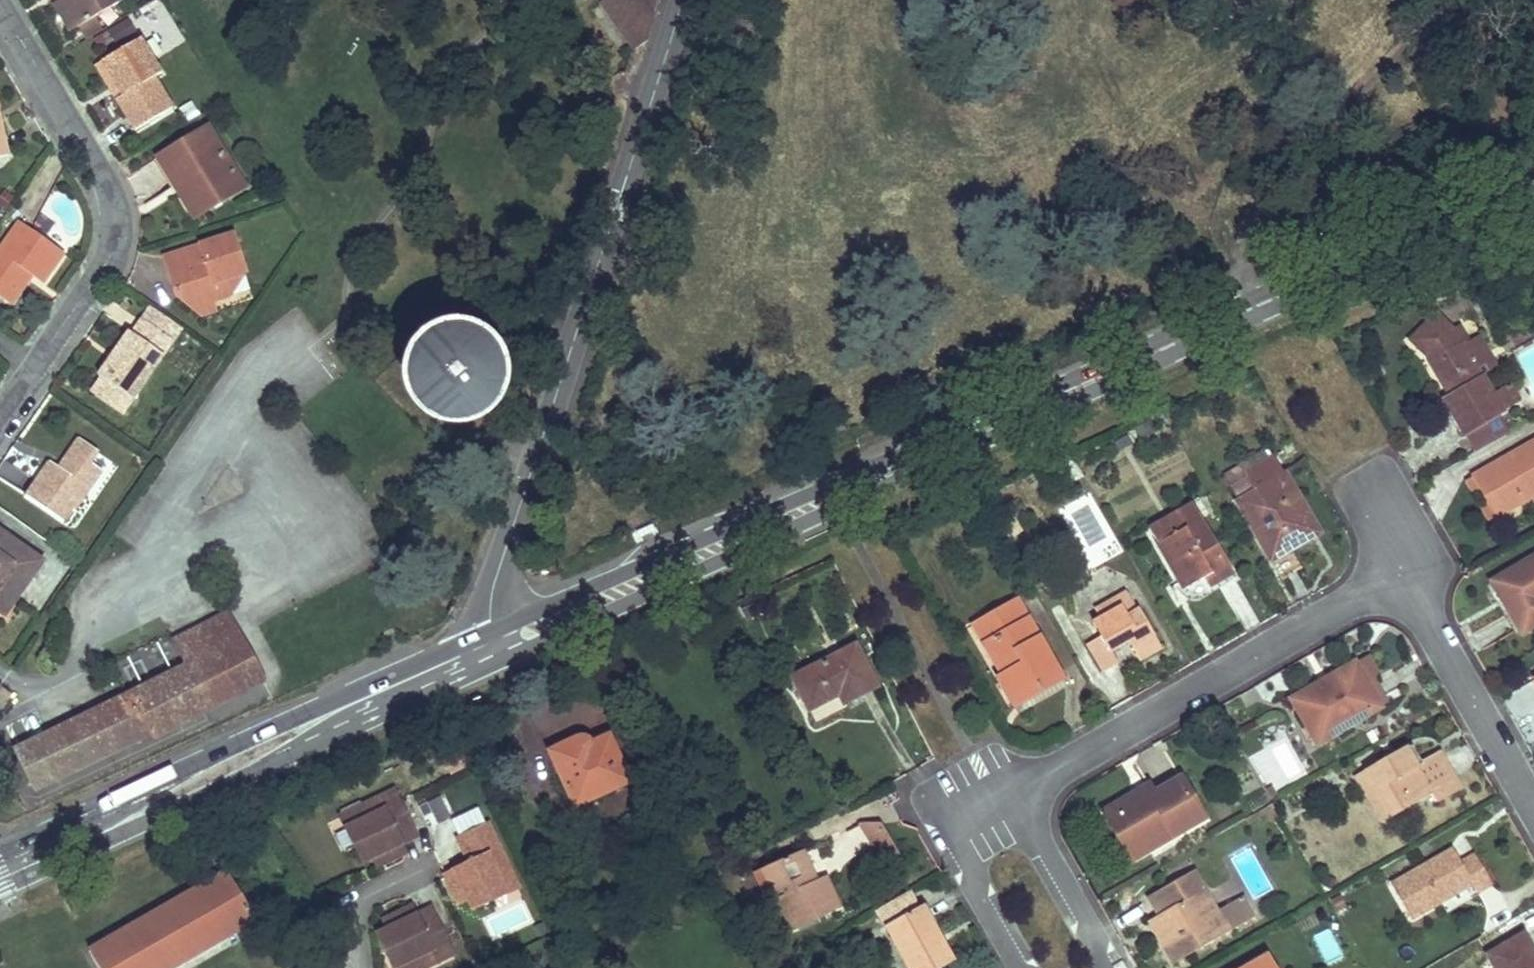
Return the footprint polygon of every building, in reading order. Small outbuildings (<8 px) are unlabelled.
[(62,0),(61,0),(53,5),(70,32),(78,28),(62,0)] [(78,28),(95,18),(97,16),(93,9),(108,0),(62,0),(78,28)] [(122,0),(108,0),(93,9),(97,16),(123,1),(122,0)] [(608,5),(635,48),(645,51),(660,0),(605,0),(608,5)] [(84,39),(101,29),(95,18),(78,28),(84,39)] [(160,73),(139,39),(102,62),(123,96),(116,100),(135,132),(173,109),(153,76),(160,73)] [(102,62),(95,67),(116,100),(123,96),(102,62)] [(206,127),(156,158),(174,188),(179,186),(198,216),(233,194),(223,178),(235,171),(206,127)] [(10,156),(7,136),(0,137),(0,159),(10,156)] [(235,171),(223,178),(233,194),(245,187),(235,171)] [(171,190),(190,221),(198,216),(179,186),(174,188),(171,190)] [(21,224),(0,255),(0,299),(4,301),(10,291),(17,289),(27,274),(32,278),(40,283),(62,251),(21,224)] [(232,236),(166,258),(177,296),(203,317),(215,313),(212,303),(229,297),(222,281),(244,274),(232,236)] [(12,307),(32,278),(27,274),(17,289),(10,291),(4,301),(12,307)] [(179,326),(150,306),(130,334),(126,331),(95,377),(98,379),(129,401),(179,326)] [(1438,360),(1432,363),(1450,394),(1443,399),(1463,432),(1498,413),(1520,400),(1511,385),(1492,396),(1482,379),(1499,370),(1478,336),(1467,343),(1457,325),(1450,330),(1434,315),(1408,341),(1425,357),(1430,353),(1438,360)] [(1506,335),(1511,345),(1533,334),(1533,322),(1506,335)] [(426,375),(426,380),(426,386),(428,391),(430,395),(433,399),(437,403),(442,406),(447,407),(452,408),(457,408),(462,407),(467,405),(471,402),(475,398),(478,394),(480,389),(481,384),(481,378),(480,373),(478,368),(475,364),(472,360),(467,357),(463,355),(458,353),(452,353),(447,354),(442,356),(438,358),(434,361),(430,366),(428,370),(426,375)] [(1430,353),(1425,357),(1432,363),(1438,360),(1430,353)] [(129,401),(98,379),(89,393),(120,415),(129,401)] [(1498,413),(1463,432),(1474,451),(1509,431),(1498,413)] [(101,475),(89,466),(98,453),(80,441),(58,472),(48,466),(26,497),(64,524),(73,511),(74,513),(83,500),(101,475)] [(1472,476),(1494,515),(1533,492),(1533,441),(1472,476)] [(1256,490),(1283,474),(1273,457),(1246,472),(1256,490)] [(1238,464),(1224,472),(1235,491),(1249,483),(1238,464)] [(1239,499),(1237,500),(1280,575),(1302,563),(1291,545),(1316,531),(1283,474),(1256,490),(1254,491),(1241,498),(1239,499)] [(91,506),(109,480),(101,475),(83,500),(91,506)] [(1254,491),(1249,483),(1235,491),(1239,499),(1241,498),(1254,491)] [(1158,542),(1199,519),(1189,502),(1148,525),(1158,542)] [(1008,507),(992,516),(1004,538),(1021,529),(1008,507)] [(1158,542),(1172,566),(1185,590),(1211,575),(1216,584),(1231,575),(1199,519),(1158,542)] [(0,534),(0,613),(4,616),(42,562),(0,534)] [(1533,624),(1533,556),(1493,580),(1523,630),(1533,624)] [(1202,599),(1235,582),(1231,575),(1216,584),(1211,575),(1185,590),(1181,592),(1182,595),(1185,598),(1188,600),(1191,601),(1194,601),(1197,601),(1202,599)] [(1102,635),(1095,639),(1088,643),(1103,669),(1117,661),(1113,653),(1132,642),(1141,659),(1159,650),(1126,590),(1095,607),(1100,616),(1093,620),(1102,635)] [(1022,701),(1042,691),(1061,681),(1018,602),(976,625),(1003,677),(1007,674),(1022,701)] [(156,647),(166,673),(0,757),(0,759),(18,797),(262,681),(225,614),(156,647)] [(811,708),(826,701),(841,694),(845,701),(876,686),(858,646),(795,675),(811,708)] [(1342,720),(1375,701),(1365,685),(1374,680),(1378,678),(1366,656),(1293,698),(1319,741),(1345,726),(1342,720)] [(1022,701),(1007,674),(1003,677),(999,679),(1014,706),(1022,701)] [(1375,701),(1378,706),(1386,702),(1374,680),(1365,685),(1375,701)] [(1375,701),(1342,720),(1345,726),(1378,706),(1375,701)] [(585,739),(584,739),(582,739),(580,740),(577,740),(573,741),(551,751),(575,807),(630,783),(609,737),(591,744),(588,740),(585,739)] [(1282,737),(1263,754),(1288,781),(1306,764),(1282,737)] [(1422,762),(1413,744),(1407,748),(1416,765),(1422,762)] [(1440,752),(1422,762),(1416,765),(1407,748),(1367,771),(1390,813),(1431,790),(1435,798),(1458,785),(1449,768),(1440,752)] [(1357,776),(1381,818),(1390,813),(1367,771),(1357,776)] [(1144,797),(1142,793),(1139,789),(1111,804),(1128,835),(1137,830),(1147,848),(1204,818),(1182,777),(1144,797)] [(417,836),(396,792),(364,807),(369,818),(348,828),(364,862),(375,857),(377,862),(388,857),(390,860),(407,852),(403,844),(417,836)] [(1103,810),(1131,858),(1147,848),(1137,830),(1128,835),(1111,804),(1103,810)] [(364,807),(343,817),(348,828),(369,818),(364,807)] [(904,869),(892,846),(880,824),(864,823),(892,874),(904,869)] [(490,825),(460,840),(472,864),(447,875),(455,892),(459,890),(464,901),(470,899),(475,909),(508,893),(497,872),(509,866),(490,825)] [(1455,850),(1393,885),(1412,919),(1473,885),(1478,895),(1493,886),(1476,856),(1462,863),(1455,850)] [(817,880),(811,866),(805,852),(759,872),(773,903),(782,899),(795,927),(839,907),(825,876),(817,880)] [(390,860),(388,857),(377,862),(379,866),(390,860)] [(519,887),(509,866),(497,872),(508,893),(519,887)] [(1217,913),(1193,871),(1149,897),(1159,914),(1166,910),(1170,918),(1154,927),(1165,947),(1176,942),(1184,957),(1255,917),(1244,898),(1217,913)] [(242,896),(228,872),(90,950),(100,967),(173,967),(256,921),(242,896)] [(455,892),(461,903),(464,901),(459,890),(455,892)] [(952,961),(922,908),(918,911),(908,894),(878,911),(888,928),(911,967),(939,967),(952,961)] [(433,910),(418,917),(414,908),(397,916),(399,919),(388,925),(390,930),(380,935),(396,967),(418,958),(423,967),(426,967),(455,954),(433,910)] [(1159,914),(1148,920),(1154,927),(1170,918),(1166,910),(1159,914)] [(399,919),(397,916),(386,921),(388,925),(399,919)] [(1325,963),(1342,956),(1330,927),(1312,935),(1325,963)] [(1525,935),(1490,955),(1497,967),(1533,967),(1533,951),(1525,935)] [(1165,947),(1174,963),(1184,957),(1176,942),(1165,947)] [(1268,955),(1245,967),(1275,967),(1268,955)] [(418,958),(396,967),(423,967),(418,958)]
